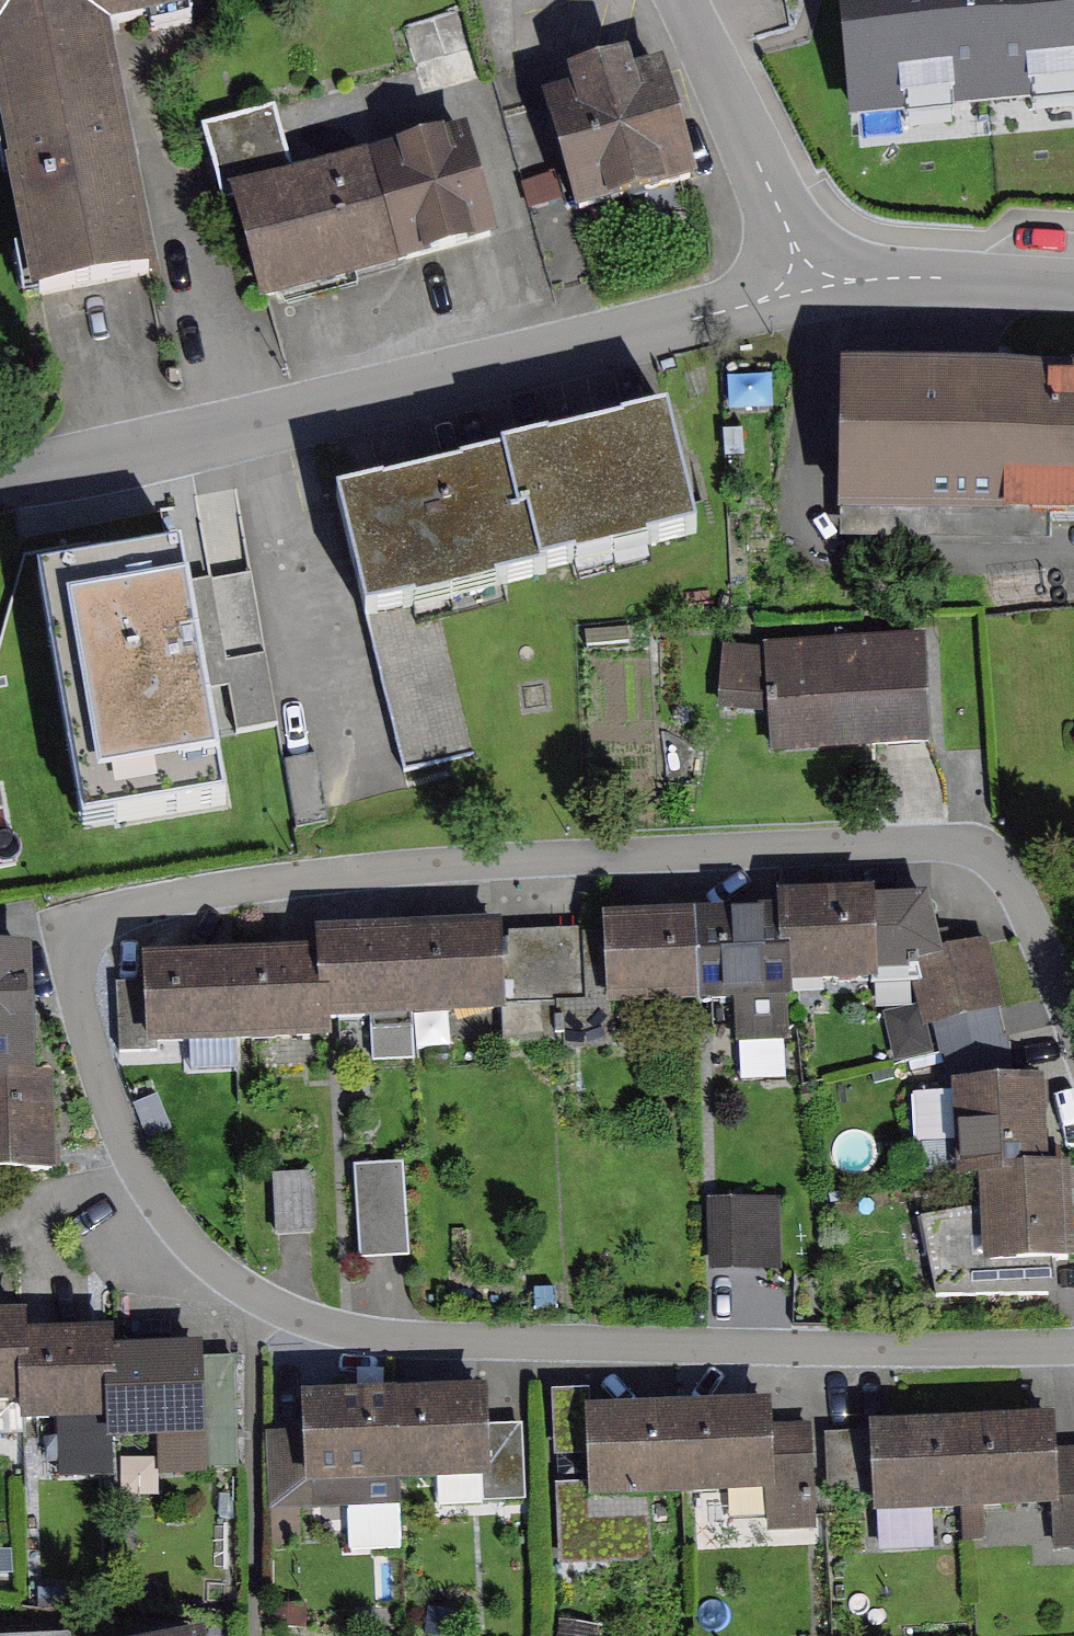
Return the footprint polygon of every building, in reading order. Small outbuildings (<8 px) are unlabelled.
[(47,299),(165,278),(119,23),(200,9),(198,0),(0,0),(0,37),(47,299)] [(852,148),(1073,133),(1073,0),(841,0),(852,148)] [(668,68),(555,103),(589,213),(702,178),(668,68)] [(467,136),(241,192),(271,314),(498,258),(467,136)] [(855,367),(850,509),(1073,517),(1073,374),(855,367)] [(667,418),(502,461),(534,581),(699,538),(667,418)] [(337,505),(368,624),(534,581),(502,461),(337,505)] [(217,739),(280,730),(246,493),(204,499),(213,562),(192,566),(217,739)] [(28,575),(65,836),(220,814),(182,552),(28,575)] [(926,640),(725,642),(726,716),(775,715),(776,755),(927,753),(926,640)] [(877,895),(789,900),(794,977),(914,973),(923,1031),(1001,1009),(988,940),(943,948),(933,902),(878,906),(877,895)] [(704,918),(613,921),(616,1007),(706,1004),(704,918)] [(320,954),(147,961),(150,1046),(327,1039),(326,1016),(577,1005),(574,935),(505,938),(505,929),(319,937),(320,954)] [(0,953),(0,1173),(56,1172),(54,1070),(28,1070),(26,953),(0,953)] [(959,1085),(962,1186),(986,1185),(987,1265),(1073,1263),(1073,1170),(1073,1166),(1048,1166),(1046,1083),(959,1085)] [(920,1134),(958,1133),(956,1088),(918,1090),(920,1134)] [(408,1166),(356,1168),(359,1262),(411,1260),(408,1166)] [(282,1239),(318,1236),(314,1169),(277,1172),(282,1239)] [(781,1199),(711,1200),(712,1275),(782,1274),(781,1199)] [(30,1410),(31,1430),(125,1427),(126,1445),(207,1442),(204,1353),(121,1356),(120,1334),(32,1337),(32,1319),(0,1320),(0,1411),(30,1410)] [(489,1391),(310,1398),(313,1483),(492,1477),(489,1391)] [(776,1407),(597,1412),(599,1494),(778,1489),(777,1429),(776,1407)] [(1062,1425),(882,1431),(885,1516),(1065,1510),(1063,1461),(1062,1425)] [(813,1428),(777,1429),(778,1489),(779,1531),(815,1530),(813,1428)] [(59,1435),(61,1479),(121,1475),(118,1431),(59,1435)] [(1063,1461),(1065,1510),(1065,1548),(1073,1548),(1073,1461),(1063,1461)]
